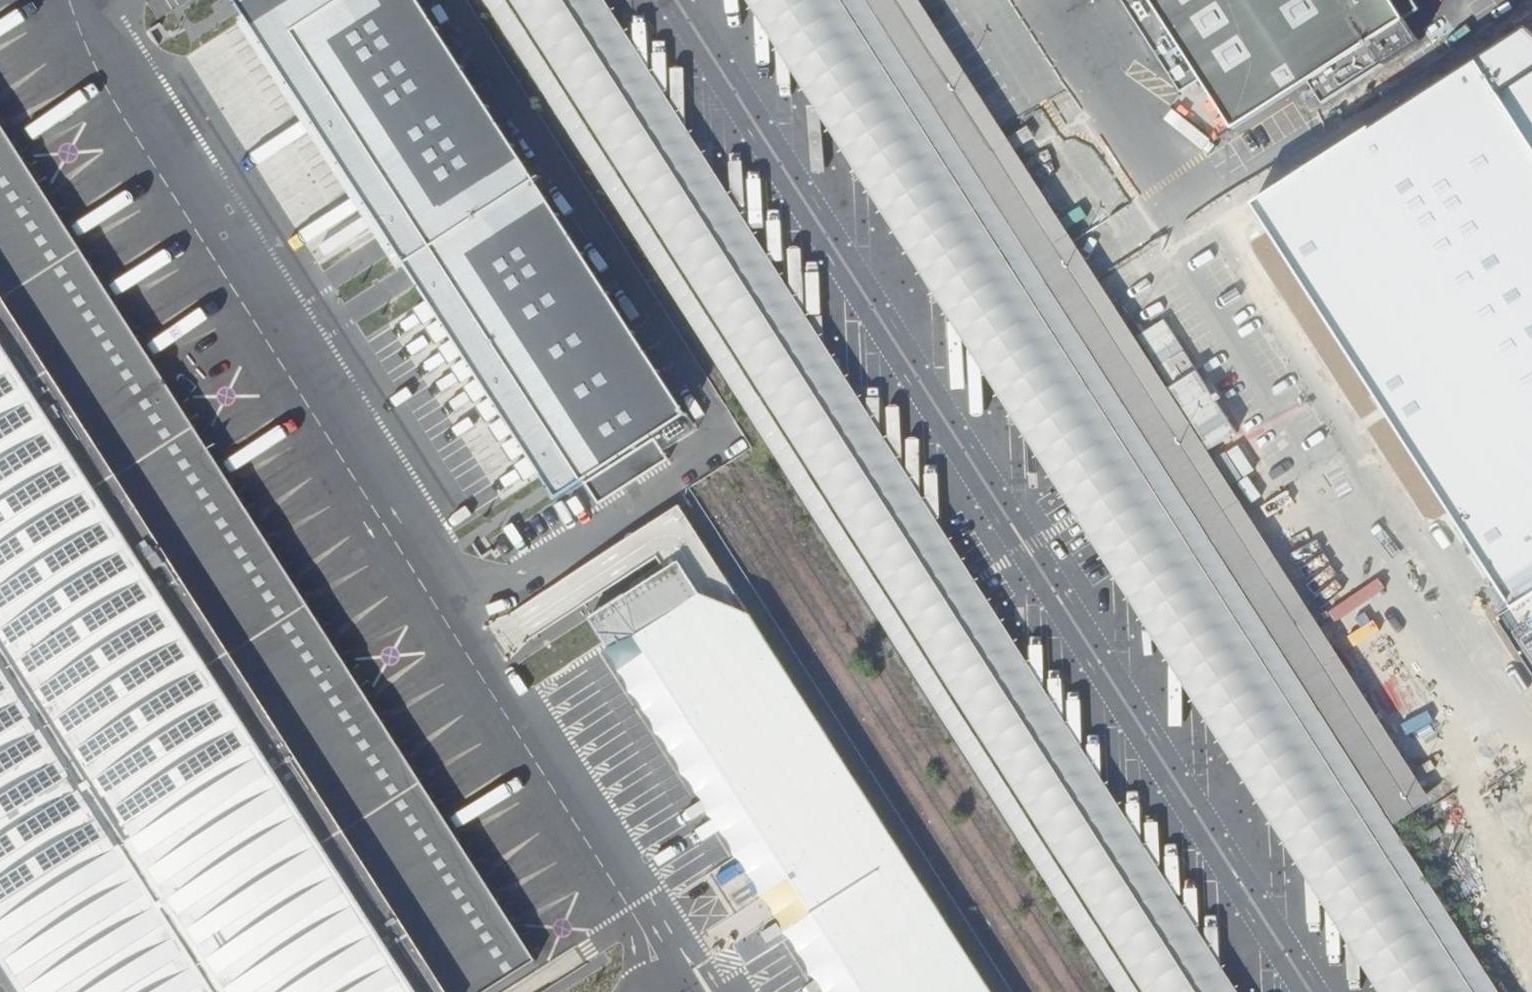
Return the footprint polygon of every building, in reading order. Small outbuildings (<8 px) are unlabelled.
[(555,500),(582,481),(595,502),(667,460),(652,434),(681,412),(416,0),(230,0),(555,500)] [(610,0),(488,0),(1121,991),(1242,991),(610,0)] [(1502,990),(1396,822),(871,0),(750,0),(1382,991),(1504,991),(1502,990)] [(1396,822),(1434,798),(925,0),(871,0),(1396,822)] [(1182,92),(1203,79),(1235,129),(1310,81),(1324,104),(1420,42),(1405,19),(1421,9),(1416,0),(1123,0),(1182,92)] [(0,120),(0,991),(487,991),(537,960),(0,120)] [(601,606),(617,631),(632,626),(864,991),(1001,991),(759,600),(707,584),(689,551),(601,606)]
